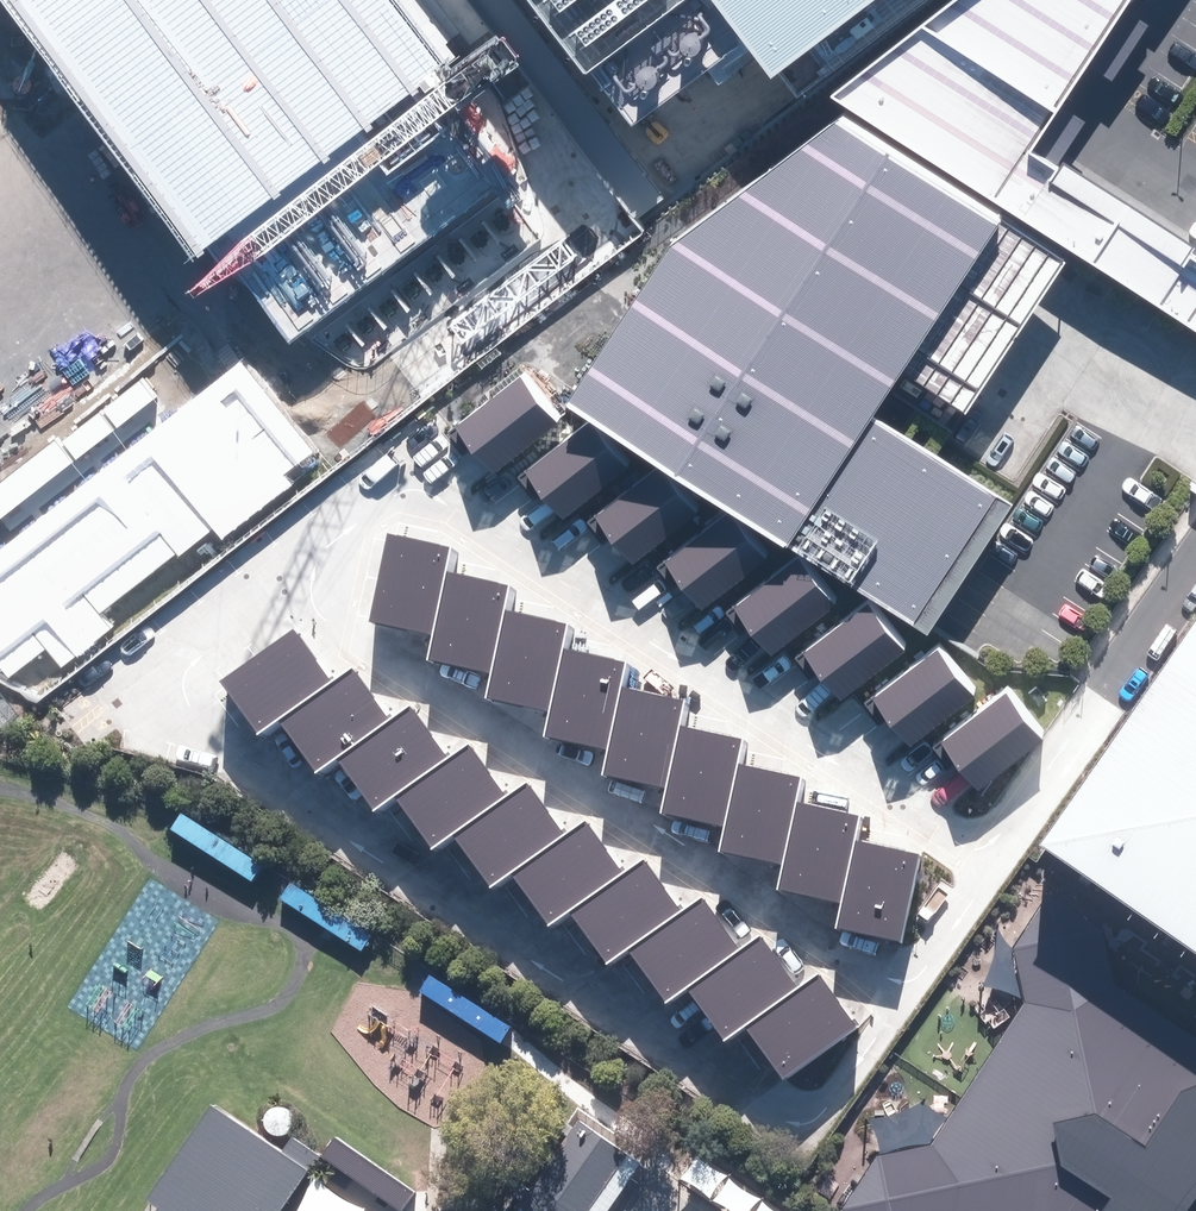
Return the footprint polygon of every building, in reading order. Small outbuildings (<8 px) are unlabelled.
[(287,364),(527,185),(443,72),(463,57),(420,0),(14,0),(287,364)] [(652,112),(725,57),(681,0),(568,0),(652,112)] [(751,33),(795,0),(726,0),(751,33)] [(1057,100),(1104,25),(1120,0),(943,0),(923,16),(1057,100)] [(1057,100),(923,16),(836,82),(1089,243),(1124,191),(1034,136),(1045,118),(1057,100)] [(986,236),(1009,201),(852,99),(677,223),(575,379),(935,613),(1018,487),(880,397),(939,306),(986,236)] [(1089,243),(1195,314),(1195,239),(1124,191),(1089,243)] [(490,442),(502,458),(566,409),(528,361),(465,410),(490,442)] [(557,488),(570,504),(633,455),(596,407),(533,456),(557,488)] [(625,534),(637,550),(701,501),(663,454),(600,503),(625,534)] [(696,578),(709,593),(772,544),(735,497),(672,546),(696,578)] [(427,536),(395,530),(376,620),(439,634),(453,568),(458,543),(427,536)] [(763,625),(775,641),(838,592),(801,544),(738,593),(763,625)] [(485,575),(453,568),(439,634),(434,659),(498,673),(512,607),(517,581),(485,575)] [(832,668),(844,684),(907,635),(870,588),(807,637),(832,668)] [(544,613),(512,607),(498,673),(493,697),(557,710),(570,644),(576,620),(544,613)] [(1040,845),(1195,954),(1195,623),(1040,845)] [(302,627),(226,681),(264,734),(285,719),(340,680),(321,654),(302,627)] [(900,714),(913,730),(976,681),(939,633),(876,682),(900,714)] [(602,651),(570,644),(557,710),(551,736),(615,749),(629,682),(634,658),(602,651)] [(340,680),(285,719),(323,772),(344,757),(399,718),(380,691),(361,665),(340,680)] [(972,760),(985,776),(1048,727),(1011,680),(948,729),(972,760)] [(661,689),(629,682),(615,749),(610,773),(674,786),(687,720),(692,695),(661,689)] [(399,718),(344,757),(382,810),(402,795),(457,756),(439,730),(420,703),(399,718)] [(719,727),(687,720),(674,786),(668,812),(732,825),(746,759),(751,733),(719,727)] [(457,756),(402,795),(440,848),(461,833),(517,794),(498,767),(479,741),(457,756)] [(778,765),(746,759),(732,825),(728,849),(792,862),(805,796),(810,772),(778,765)] [(517,794),(461,833),(498,885),(519,871),(574,832),(555,806),(536,780),(517,794)] [(835,802),(805,796),(792,862),(787,887),(846,899),(860,833),(865,808),(835,802)] [(574,832),(519,871),(557,924),(578,909),(633,870),(614,844),(596,817),(574,832)] [(886,838),(860,833),(846,899),(842,923),(905,936),(919,871),(924,846),(886,838)] [(633,870),(578,909),(616,962),(636,948),(692,909),(673,882),(654,856),(633,870)] [(692,909),(636,948),(672,998),(692,983),(748,944),(730,919),(713,894),(692,909)] [(875,1142),(887,1210),(1159,1210),(1195,1152),(1195,1046),(1072,963),(1066,910),(1002,917),(1014,1023),(919,1134),(875,1142)] [(748,944),(692,983),(730,1036),(751,1022),(806,983),(787,957),(768,930),(748,944)] [(806,983),(751,1022),(789,1075),(865,1020),(846,994),(827,968),(806,983)] [(313,1157),(289,1140),(278,1157),(209,1110),(139,1210),(275,1210),(313,1157)] [(574,1124),(514,1210),(584,1210),(622,1156),(574,1124)]
